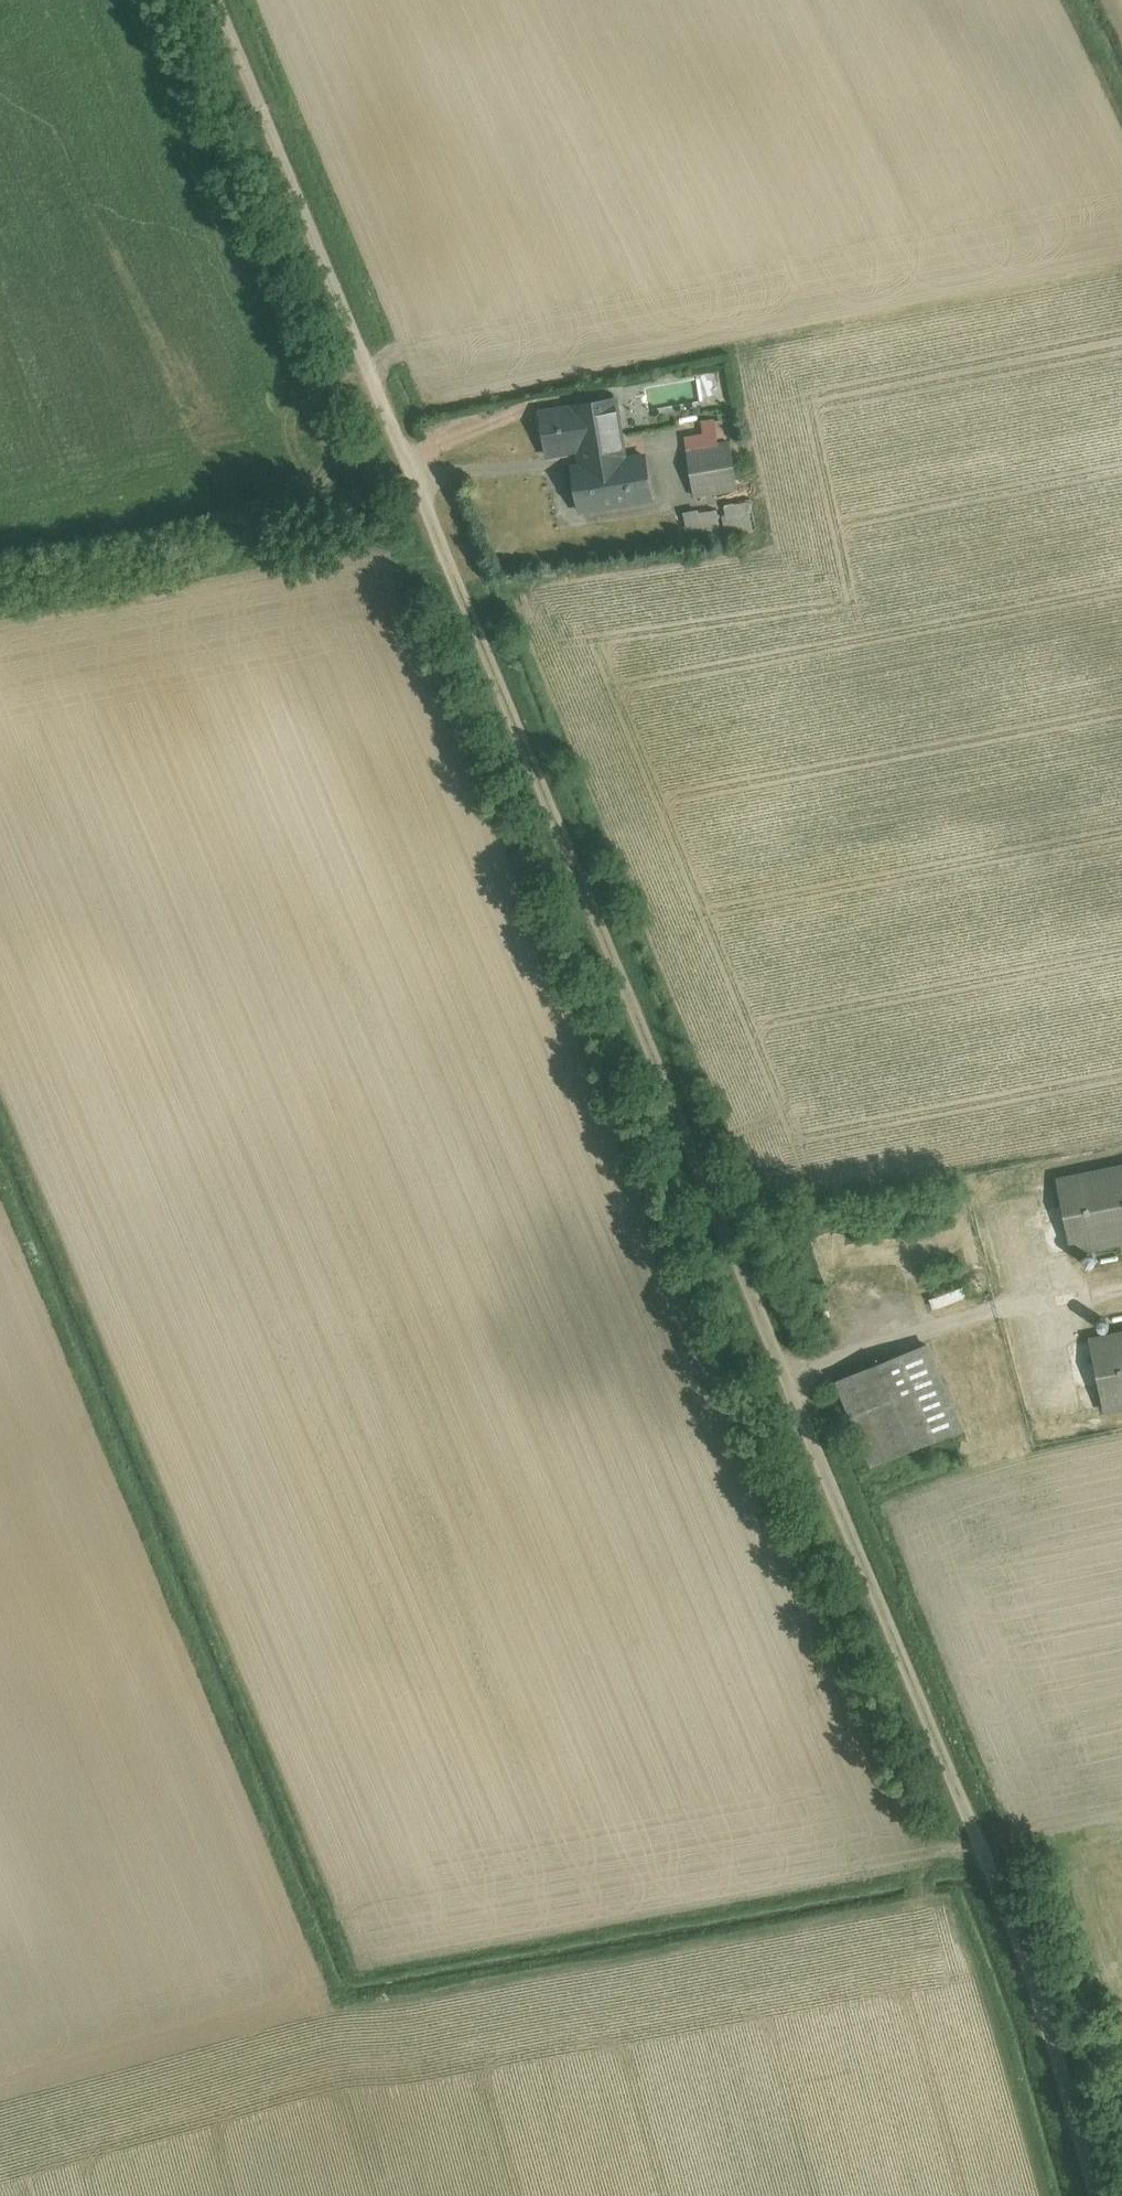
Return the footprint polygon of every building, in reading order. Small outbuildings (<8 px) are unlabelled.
[(580,511),(654,497),(647,455),(630,458),(619,399),(548,412),(554,449),(580,445),(586,475),(574,477),(580,511)] [(743,448),(738,421),(682,431),(694,497),(731,490),(724,452),(743,448)] [(685,515),(690,553),(758,544),(753,505),(685,515)] [(1081,1244),(1121,1235),(1121,1153),(1064,1164),(1081,1244)] [(1116,1415),(1121,1414),(1121,1335),(1101,1339),(1116,1415)] [(928,1363),(869,1383),(896,1462),(955,1442),(928,1363)]
